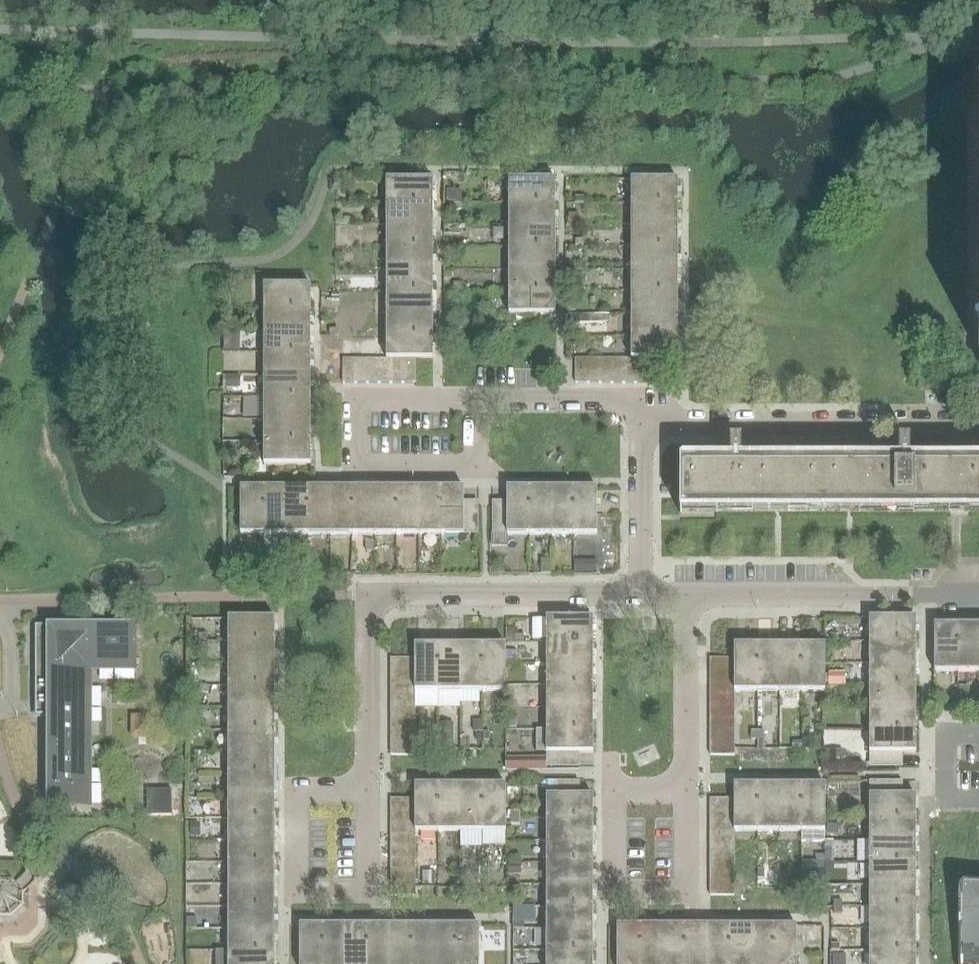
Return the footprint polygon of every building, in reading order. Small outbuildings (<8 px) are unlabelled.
[(433,203),(433,180),(386,180),(386,203),(433,203)] [(555,203),(555,180),(509,180),(509,203),(555,203)] [(678,202),(678,180),(631,180),(631,203),(678,202)] [(447,192),(447,202),(461,202),(461,192),(447,192)] [(678,202),(631,203),(631,225),(678,224),(678,202)] [(433,203),(386,203),(386,225),(433,225),(433,203)] [(509,203),(509,225),(555,225),(555,203),(509,203)] [(569,223),(579,223),(580,213),(570,213),(569,223)] [(678,224),(631,225),(631,247),(678,246),(678,224)] [(433,225),(386,225),(386,247),(433,247),(433,225)] [(509,225),(509,247),(555,247),(555,225),(509,225)] [(678,246),(631,247),(631,269),(677,269),(678,246)] [(433,247),(386,247),(386,270),(433,269),(433,247)] [(509,247),(509,269),(555,269),(555,247),(509,247)] [(433,269),(386,270),(386,292),(433,292),(433,269)] [(509,269),(509,292),(555,292),(555,269),(509,269)] [(677,269),(631,269),(631,291),(677,291),(677,269)] [(310,309),(310,286),(264,286),(264,309),(310,309)] [(677,291),(631,291),(631,313),(677,313),(677,291)] [(433,292),(386,292),(386,314),(433,314),(433,292)] [(509,314),(529,314),(543,314),(555,314),(555,292),(509,292),(509,314)] [(310,309),(264,309),(264,331),(310,331),(310,309)] [(677,313),(631,313),(631,335),(677,335),(677,313)] [(433,314),(386,314),(386,336),(433,336),(433,314)] [(529,314),(529,326),(543,326),(543,314),(529,314)] [(603,315),(568,315),(569,324),(603,323),(603,315)] [(310,331),(264,331),(264,353),(310,353),(310,331)] [(677,335),(631,335),(631,358),(636,358),(648,358),(660,358),(660,359),(677,359),(677,335)] [(433,336),(386,336),(386,359),(391,359),(403,359),(415,359),(433,359),(433,336)] [(310,353),(264,353),(264,376),(310,376),(310,353)] [(631,358),(631,359),(623,359),(623,383),(636,383),(636,358),(631,358)] [(636,383),(648,383),(648,358),(636,358),(636,383)] [(648,358),(648,383),(660,383),(660,359),(660,358),(648,358)] [(343,383),(355,383),(355,359),(343,359),(343,383)] [(355,383),(367,383),(367,359),(355,359),(355,383)] [(367,383),(379,383),(379,359),(367,359),(367,383)] [(391,359),(386,359),(379,359),(379,383),(391,383),(391,359)] [(391,383),(403,383),(403,359),(391,359),(391,383)] [(403,383),(415,383),(415,359),(403,359),(403,383)] [(575,383),(587,383),(587,359),(575,359),(575,383)] [(587,383),(599,383),(599,359),(587,359),(587,383)] [(599,383),(611,383),(611,359),(599,359),(599,383)] [(611,383),(623,383),(623,359),(611,359),(611,383)] [(224,375),(223,375),(223,388),(224,389),(240,389),(240,375),(224,375)] [(310,376),(264,376),(264,398),(310,398),(310,376)] [(310,398),(264,398),(264,420),(310,420),(310,398)] [(310,420),(264,420),(264,442),(310,442),(310,420)] [(264,465),(310,465),(310,442),(264,442),(264,465)] [(730,462),(681,463),(681,515),(705,514),(778,514),(849,514),(957,514),(978,514),(978,462),(917,462),(921,454),(910,450),(910,443),(899,443),(898,449),(887,454),(891,462),(878,461),(741,462),(741,460),(741,442),(730,442),(730,460),(730,462)] [(264,488),(240,488),(240,534),(264,534),(264,488)] [(264,534),(286,534),(286,488),(264,488),(264,534)] [(286,534),(308,534),(308,488),(286,488),(286,534)] [(308,534),(330,534),(330,488),(308,488),(308,534)] [(330,534),(353,534),(353,488),(330,488),(330,534)] [(353,534),(375,534),(375,488),(353,488),(353,534)] [(375,534),(397,534),(397,488),(375,488),(375,534)] [(397,534),(419,534),(419,488),(397,488),(397,534)] [(419,534),(441,534),(441,488),(419,488),(419,534)] [(464,534),(464,501),(464,488),(441,488),(441,534),(464,534)] [(507,488),(507,501),(507,535),(530,535),(530,488),(507,488)] [(552,535),(552,488),(530,488),(530,535),(552,535)] [(574,535),(574,488),(552,488),(552,535),(574,535)] [(597,535),(597,488),(574,488),(574,535),(597,535)] [(551,574),(551,560),(542,560),(542,574),(551,574)] [(586,562),(586,573),(598,573),(598,562),(586,562)] [(275,618),(274,618),(228,618),(228,641),(275,641),(275,618)] [(546,638),(546,641),(593,641),(593,618),(546,618),(546,620),(537,620),(537,638),(546,638)] [(916,641),(916,618),(869,618),(869,641),(916,641)] [(957,625),(934,625),(934,671),(957,671),(957,625)] [(978,671),(978,625),(957,625),(957,671),(978,671)] [(47,806),(57,806),(91,807),(91,670),(136,670),(136,626),(35,626),(35,708),(35,716),(47,716),(47,806)] [(506,641),(525,641),(525,636),(516,636),(516,629),(506,629),(506,641)] [(275,641),(228,641),(228,663),(275,663),(275,641)] [(593,641),(546,641),(546,663),(593,663),(593,641)] [(869,641),(869,663),(916,663),(916,641),(869,641)] [(437,645),(415,645),(415,658),(415,671),(415,683),(415,691),(437,691),(437,645)] [(459,645),(437,645),(437,691),(460,691),(459,645)] [(482,645),(459,645),(460,691),(482,691),(482,645)] [(482,691),(505,691),(505,645),(482,645),(482,691)] [(734,671),(734,683),(734,691),(757,691),(757,645),(734,645),(734,658),(734,671)] [(780,645),(757,645),(757,691),(780,691),(780,645)] [(802,691),(802,645),(780,645),(780,691),(802,691)] [(802,691),(825,691),(825,645),(802,645),(802,691)] [(415,658),(390,658),(390,671),(415,671),(415,658)] [(710,671),(734,671),(734,658),(710,658),(710,671)] [(275,663),(228,663),(228,685),(275,685),(275,663)] [(593,663),(546,663),(546,685),(593,685),(593,663)] [(869,663),(869,686),(916,686),(916,663),(869,663)] [(415,671),(390,671),(390,683),(415,683),(415,671)] [(710,683),(734,683),(734,671),(710,671),(710,683)] [(829,674),(829,684),(845,684),(845,674),(829,674)] [(415,683),(390,683),(390,695),(415,695),(415,691),(415,683)] [(734,683),(710,683),(710,695),(734,695),(734,691),(734,683)] [(275,685),(228,685),(228,707),(275,707),(275,685)] [(593,685),(546,685),(546,708),(593,708),(593,685)] [(869,686),(869,708),(916,708),(916,686),(869,686)] [(415,695),(390,695),(390,707),(415,707),(415,695)] [(734,695),(710,695),(710,707),(734,707),(734,695)] [(970,706),(970,698),(959,698),(959,706),(970,706)] [(275,707),(228,707),(228,730),(275,730),(275,707)] [(734,707),(710,707),(710,719),(734,719),(734,707)] [(593,708),(546,708),(546,730),(593,730),(593,708)] [(869,708),(869,731),(916,731),(916,708),(869,708)] [(146,715),(128,715),(128,733),(146,733),(146,715)] [(415,719),(391,719),(391,731),(415,731),(415,719)] [(734,719),(710,719),(710,731),(734,731),(734,719)] [(275,730),(228,730),(228,752),(275,752),(275,730)] [(546,730),(546,753),(593,753),(593,730),(546,730)] [(391,731),(391,743),(415,743),(415,731),(391,731)] [(454,731),(439,731),(439,744),(454,744),(454,731)] [(734,731),(710,731),(710,743),(734,743),(734,731)] [(869,753),(902,753),(916,753),(916,731),(869,731),(869,753)] [(437,732),(424,732),(424,746),(437,746),(437,732)] [(415,743),(391,743),(391,755),(415,755),(415,747),(415,743)] [(734,743),(710,743),(710,755),(734,755),(734,743)] [(275,752),(228,752),(228,774),(275,774),(275,752)] [(843,756),(829,756),(829,768),(843,767),(843,756)] [(522,757),(522,770),(546,770),(546,767),(546,757),(522,757)] [(275,774),(228,774),(228,797),(275,797),(275,774)] [(438,785),(415,785),(415,799),(415,811),(415,823),(415,831),(438,831),(438,785)] [(460,785),(438,785),(438,831),(460,831),(460,785)] [(483,785),(460,785),(460,831),(483,831),(483,785)] [(506,785),(483,785),(483,831),(506,831),(506,785)] [(757,785),(734,785),(734,799),(734,811),(734,823),(734,831),(757,831),(757,785)] [(780,785),(757,785),(757,831),(779,831),(780,785)] [(780,785),(779,831),(802,831),(802,785),(780,785)] [(824,785),(802,785),(802,831),(825,831),(825,785),(824,785)] [(172,790),(147,790),(147,816),(172,815),(172,790)] [(593,796),(579,796),(546,796),(546,818),(593,818),(593,796)] [(916,796),(902,796),(869,796),(869,819),(916,819),(916,796)] [(275,797),(228,797),(228,819),(275,819),(275,797)] [(391,811),(415,811),(415,799),(391,799),(391,811)] [(710,811),(734,811),(734,799),(710,799),(710,811)] [(415,811),(391,811),(391,823),(415,823),(415,811)] [(710,823),(734,823),(734,811),(710,811),(710,823)] [(593,840),(593,818),(546,818),(546,840),(593,840)] [(275,819),(228,819),(228,841),(275,841),(275,819)] [(916,819),(869,819),(869,841),(916,841),(916,819)] [(415,823),(391,823),(391,835),(415,835),(415,831),(415,823)] [(734,835),(734,831),(734,823),(710,823),(710,835),(734,835)] [(838,825),(827,824),(826,834),(837,835),(838,825)] [(959,952),(959,955),(961,957),(963,959),(966,960),(968,961),(978,961),(978,825),(966,825),(964,826),(962,828),(960,830),(959,833),(958,835),(959,952)] [(415,835),(391,835),(391,847),(415,847),(415,835)] [(710,847),(734,847),(734,835),(710,835),(710,847)] [(593,862),(593,840),(546,840),(546,862),(593,862)] [(275,841),(228,841),(228,864),(275,864),(275,841)] [(916,841),(869,841),(869,863),(916,863),(916,841)] [(415,847),(391,847),(391,859),(415,859),(415,847)] [(710,859),(734,859),(734,847),(710,847),(710,859)] [(825,861),(825,862),(833,862),(833,851),(825,851),(825,854),(825,861)] [(415,859),(391,859),(391,871),(415,871),(415,859)] [(710,871),(734,871),(734,859),(710,859),(710,871)] [(816,861),(816,870),(824,870),(825,862),(825,861),(816,861)] [(593,884),(593,862),(546,862),(546,884),(593,884)] [(825,862),(825,874),(834,874),(834,862),(825,862)] [(916,863),(869,863),(869,885),(916,885),(916,863)] [(275,864),(228,864),(228,886),(275,886),(275,864)] [(0,920),(11,921),(23,909),(24,898),(29,898),(30,892),(39,883),(38,883),(37,884),(36,883),(33,880),(20,866),(0,865),(0,924),(0,920)] [(521,874),(521,865),(508,865),(508,874),(521,874)] [(802,870),(802,888),(824,888),(824,886),(824,870),(816,870),(802,870)] [(415,871),(391,871),(391,883),(415,883),(415,871)] [(471,886),(471,871),(461,871),(461,886),(471,886)] [(710,883),(734,883),(734,871),(710,871),(710,883)] [(434,872),(422,872),(422,886),(435,886),(434,872)] [(459,877),(450,877),(450,887),(459,887),(459,877)] [(415,883),(391,883),(391,895),(415,895),(415,887),(415,883)] [(734,887),(734,883),(710,883),(710,895),(734,895),(734,887)] [(593,907),(593,884),(546,884),(546,907),(593,907)] [(916,885),(869,885),(869,907),(916,907),(916,885)] [(275,886),(228,886),(228,908),(275,908),(275,886)] [(524,922),(524,906),(513,906),(513,913),(513,929),(524,929),(524,922)] [(593,929),(593,907),(546,907),(546,929),(593,929)] [(916,907),(869,907),(869,929),(916,929),(916,907)] [(275,908),(228,908),(228,930),(275,930),(275,908)] [(197,918),(189,918),(187,918),(187,929),(189,929),(197,929),(197,918)] [(323,925),(300,925),(300,963),(323,963),(323,925)] [(323,963),(345,963),(345,925),(323,925),(323,963)] [(345,963),(367,963),(367,925),(345,925),(345,963)] [(367,963),(389,963),(389,925),(367,925),(367,963)] [(389,925),(389,963),(412,963),(412,925),(389,925)] [(412,963),(434,963),(434,925),(412,925),(412,963)] [(434,963),(456,963),(456,925),(434,925),(434,963)] [(456,963),(479,963),(478,925),(456,925),(456,963)] [(617,925),(617,963),(639,963),(639,925),(617,925)] [(662,925),(639,925),(639,963),(662,963),(662,925)] [(684,925),(662,925),(662,963),(684,963),(684,925)] [(684,925),(684,963),(706,963),(706,925),(684,925)] [(706,925),(706,963),(729,963),(729,925),(706,925)] [(729,925),(729,963),(751,963),(751,925),(729,925)] [(751,925),(751,963),(773,963),(774,925),(751,925)] [(796,925),(774,925),(773,963),(796,963),(796,925)] [(593,951),(593,929),(546,929),(546,951),(593,951)] [(916,929),(869,929),(869,951),(916,951),(916,929)] [(275,930),(228,930),(228,952),(275,952),(275,930)] [(593,951),(546,951),(546,963),(593,963),(593,951)] [(869,951),(869,963),(916,963),(916,951),(869,951)] [(228,952),(228,963),(275,963),(275,952),(228,952)] [(833,963),(845,963),(845,954),(833,954),(833,963)]
